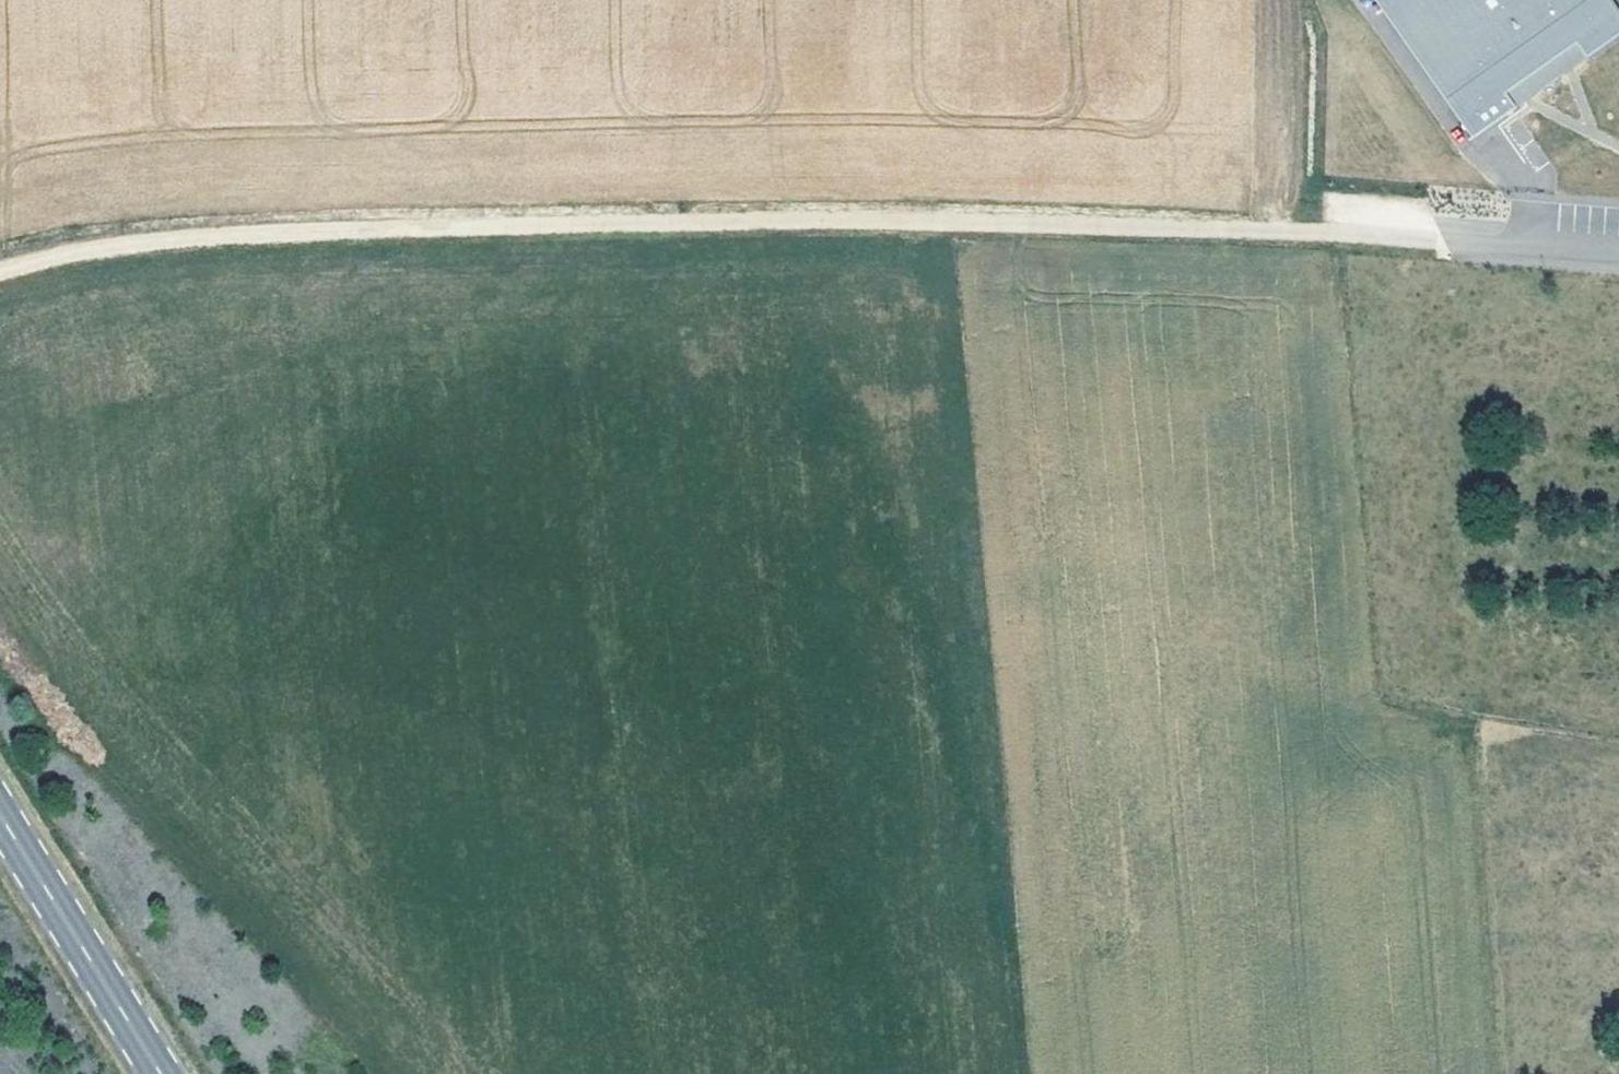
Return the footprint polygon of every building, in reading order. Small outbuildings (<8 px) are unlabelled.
[(1618,39),(1618,15),(1609,0),(1377,0),(1466,137),(1618,39)] [(1441,132),(1456,126),(1444,93),(1428,99),(1441,132)]
